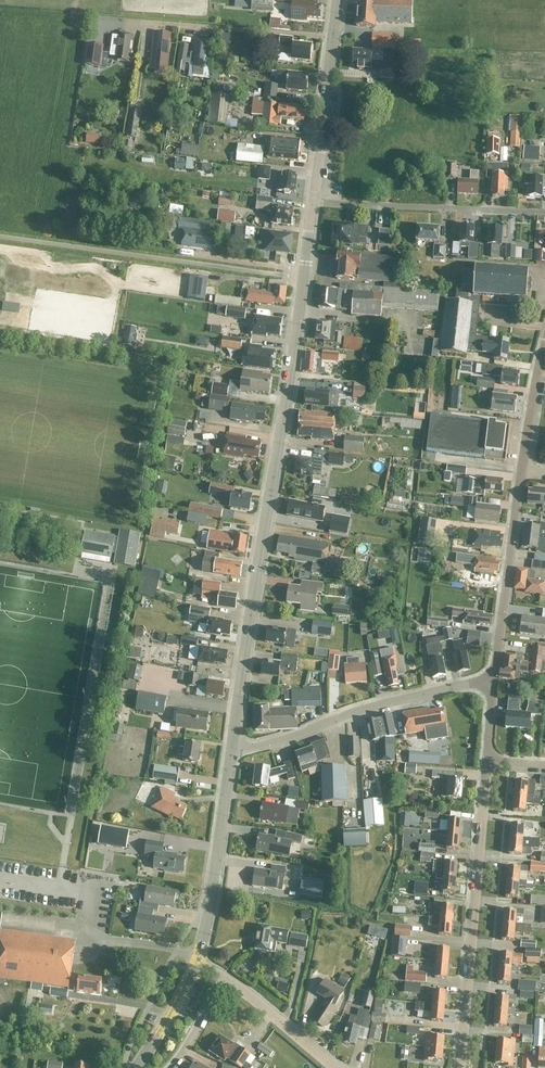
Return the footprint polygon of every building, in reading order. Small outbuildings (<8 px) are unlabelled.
[(274,0),(252,0),(252,8),(273,9),(274,0)] [(301,0),(293,0),(291,19),(307,20),(307,17),(320,18),(321,6),(317,5),(318,2),(301,0)] [(374,4),(358,3),(356,26),(375,27),(375,22),(412,23),(413,0),(374,0),(374,4)] [(405,26),(404,41),(421,42),(421,26),(405,26)] [(171,34),(153,32),(150,69),(155,70),(154,73),(167,74),(171,34)] [(134,35),(118,33),(117,36),(113,35),(110,56),(118,57),(117,60),(128,62),(128,58),(131,59),(134,35)] [(388,48),(388,34),(372,34),(372,48),(388,48)] [(294,38),(280,37),(278,54),(292,55),(291,59),(311,61),(312,52),(313,52),(314,46),(312,46),(312,45),(293,42),(294,38)] [(210,42),(194,40),(193,53),(191,53),(190,63),(195,63),(194,67),(205,68),(205,64),(207,65),(210,42)] [(88,44),(85,65),(107,68),(108,53),(102,52),(103,46),(88,44)] [(176,71),(185,73),(189,45),(181,44),(178,61),(176,71)] [(373,51),(353,50),(353,51),(352,51),(351,57),(353,58),(352,66),(359,66),(358,70),(364,70),(364,68),(371,69),(371,68),(386,70),(387,63),(372,62),(373,51)] [(413,52),(414,69),(425,69),(425,52),(413,52)] [(288,72),(288,73),(278,72),(277,81),(287,82),(286,89),(307,92),(309,74),(288,72)] [(265,84),(264,97),(276,99),(278,85),(265,84)] [(226,123),(230,95),(212,92),(208,121),(226,123)] [(288,105),(280,104),(267,103),(268,99),(254,98),(252,115),(263,116),(262,130),(277,132),(278,125),(281,125),(281,118),(287,119),(304,120),(305,107),(288,105)] [(141,111),(130,110),(127,136),(137,138),(141,111)] [(170,125),(181,127),(184,115),(173,113),(170,125)] [(512,116),(511,132),(514,132),(520,132),(520,116),(512,116)] [(511,132),(510,147),(520,147),(521,137),(521,132),(520,132),(514,132),(511,132)] [(101,135),(87,133),(85,142),(99,144),(101,135)] [(488,133),(487,154),(494,155),(495,148),(498,149),(499,134),(488,133)] [(299,161),(299,159),(301,158),(301,155),(300,153),(301,141),(270,137),(267,158),(299,161)] [(236,162),(263,164),(264,147),(238,144),(236,162)] [(182,154),(198,156),(199,147),(182,146),(182,154)] [(535,161),(536,147),(524,146),(523,160),(535,161)] [(175,169),(193,170),(194,159),(187,158),(187,159),(176,158),(175,169)] [(447,180),(454,180),(455,180),(456,163),(448,163),(447,180)] [(508,164),(487,163),(486,179),(492,179),(492,191),(493,192),(493,197),(504,197),(504,192),(507,192),(508,174),(508,164)] [(202,164),(201,172),(210,173),(211,165),(202,164)] [(530,165),(522,164),(521,173),(530,173),(530,165)] [(271,167),(260,166),(258,179),(270,181),(271,167)] [(458,194),(477,195),(479,172),(471,171),(470,181),(459,180),(458,194)] [(277,191),(295,193),(297,175),(279,173),(277,191)] [(538,176),(538,178),(526,177),(525,185),(529,185),(529,196),(542,197),(542,189),(544,189),(544,176),(538,176)] [(232,197),(220,196),(219,205),(231,206),(232,197)] [(272,224),(292,226),(294,209),(272,207),(273,199),(258,197),(256,210),(271,212),(271,215),(273,215),(272,224)] [(126,199),(125,208),(141,208),(142,200),(126,199)] [(218,210),(217,221),(235,223),(236,212),(218,210)] [(170,217),(169,227),(176,228),(177,218),(170,217)] [(210,223),(180,219),(179,229),(184,229),(182,245),(207,248),(207,246),(211,246),(212,236),(209,235),(210,223)] [(368,238),(368,236),(369,226),(353,225),(334,223),(332,242),(351,244),(359,245),(360,238),(368,238)] [(474,226),(461,225),(460,243),(460,247),(469,248),(468,258),(478,259),(479,244),(473,243),(474,226)] [(251,228),(236,226),(235,234),(250,236),(251,228)] [(434,258),(445,258),(446,246),(439,245),(440,228),(417,226),(416,241),(435,243),(434,258)] [(501,245),(503,228),(490,227),(488,244),(492,244),(491,257),(499,258),(500,245),(501,245)] [(380,229),(378,245),(379,245),(379,252),(388,253),(388,249),(388,246),(389,244),(390,230),(380,229)] [(290,253),(291,240),(292,235),(268,232),(266,250),(290,253)] [(506,258),(516,259),(516,245),(506,245),(506,258)] [(533,250),(524,250),(524,260),(532,260),(533,250)] [(535,250),(534,261),(544,262),(544,251),(535,250)] [(392,257),(339,253),(337,279),(384,282),(384,287),(402,288),(402,280),(390,280),(392,257)] [(528,278),(529,270),(475,266),(475,271),(463,270),(462,288),(457,287),(456,301),(461,301),(480,302),(480,296),(527,299),(527,291),(531,292),(532,278),(528,278)] [(189,283),(187,298),(205,301),(207,285),(189,283)] [(287,287),(269,284),(268,293),(247,290),(246,302),(273,305),(274,303),(285,304),(287,287)] [(351,315),(381,318),(384,288),(340,284),(339,289),(321,287),(319,307),(340,310),(342,290),(354,291),(351,315)] [(382,307),(438,312),(439,293),(384,288),(382,307)] [(456,301),(447,300),(441,352),(467,355),(467,351),(495,354),(494,360),(507,361),(509,341),(496,339),(496,344),(489,343),(489,338),(476,336),(480,302),(461,301),(456,301)] [(218,306),(217,315),(226,316),(227,307),(218,306)] [(226,317),(245,320),(247,309),(228,307),(227,307),(226,316),(226,317)] [(283,320),(255,316),(252,335),(267,337),(268,335),(280,337),(283,320)] [(336,322),(329,321),(329,323),(317,322),(315,339),(324,340),(324,343),(340,344),(341,334),(335,333),(336,322)] [(124,332),(123,338),(125,339),(124,345),(133,347),(134,341),(137,341),(138,334),(135,334),(136,328),(127,326),(126,332),(124,332)] [(242,339),(223,336),(221,348),(241,350),(242,339)] [(343,347),(362,349),(363,341),(361,338),(344,337),(343,347)] [(440,341),(434,340),(432,357),(438,358),(440,341)] [(248,367),(272,370),(275,351),(262,350),(263,346),(251,344),(248,367)] [(338,362),(339,354),(323,352),(323,355),(318,354),(307,353),(306,360),(302,360),(301,372),(321,374),(322,360),(338,362)] [(362,353),(362,360),(370,361),(370,353),(362,353)] [(460,371),(472,372),(473,363),(461,361),(460,371)] [(482,375),(502,378),(501,385),(518,387),(520,373),(503,371),(503,367),(484,365),(482,375)] [(263,373),(243,370),(241,391),(256,393),(257,392),(269,393),(271,376),(263,375),(263,373)] [(477,387),(494,389),(495,379),(478,377),(477,387)] [(214,379),(210,378),(208,393),(228,396),(229,385),(213,383),(214,379)] [(353,398),(365,399),(365,388),(354,387),(353,398)] [(306,389),(304,405),(328,407),(338,408),(339,390),(329,389),(329,392),(306,389)] [(491,410),(515,413),(517,397),(508,396),(508,391),(494,389),(491,410)] [(448,408),(450,393),(437,391),(435,406),(448,408)] [(210,402),(209,407),(209,410),(228,413),(230,398),(203,394),(202,397),(211,399),(210,402)] [(450,408),(460,409),(460,401),(451,400),(450,408)] [(252,420),(265,422),(266,410),(257,408),(257,407),(233,404),(231,420),(252,422),(252,420)] [(336,427),(337,414),(300,412),(299,424),(336,427)] [(502,422),(431,414),(426,452),(506,462),(511,423),(510,423),(509,426),(502,426),(502,422)] [(187,423),(170,420),(168,433),(185,436),(187,423)] [(335,441),(336,427),(299,424),(298,436),(312,437),(312,439),(335,441)] [(247,436),(227,433),(224,455),(243,458),(243,456),(259,458),(262,443),(246,440),(247,436)] [(364,438),(345,436),(344,451),(363,453),(364,438)] [(344,461),(353,462),(354,456),(330,453),(328,464),(343,466),(344,461)] [(173,469),(176,458),(164,455),(161,466),(173,469)] [(324,459),(314,457),(313,460),(297,457),(295,474),(312,477),(312,474),(322,475),(324,459)] [(445,472),(444,482),(451,483),(452,474),(465,475),(466,467),(447,465),(447,472),(445,472)] [(215,479),(222,481),(223,476),(221,472),(216,471),(215,479)] [(244,476),(248,481),(254,477),(251,472),(244,476)] [(485,491),(502,493),(504,480),(486,478),(486,479),(480,478),(480,480),(465,478),(463,493),(484,496),(485,491)] [(211,483),(209,494),(232,499),(230,507),(249,510),(249,508),(251,507),(252,504),(250,503),(252,495),(251,495),(251,494),(248,494),(248,495),(234,492),(234,488),(211,483)] [(544,508),(544,489),(533,488),(533,490),(529,490),(528,503),(542,505),(542,507),(544,508)] [(383,501),(377,491),(368,497),(374,506),(383,501)] [(464,498),(453,497),(452,505),(463,506),(464,498)] [(490,500),(470,497),(469,506),(477,507),(475,519),(498,522),(500,507),(489,506),(490,500)] [(323,522),(325,508),(308,504),(290,501),(287,515),(323,522)] [(191,503),(189,512),(213,517),(220,519),(221,519),(224,510),(210,507),(191,503)] [(181,522),(154,517),(150,536),(165,539),(166,532),(178,535),(181,522)] [(418,542),(434,544),(437,520),(422,518),(418,542)] [(347,535),(349,524),(331,521),(329,531),(347,535)] [(540,523),(539,526),(525,524),(523,536),(544,539),(544,524),(540,523)] [(501,532),(476,529),(473,548),(481,549),(482,547),(492,548),(493,547),(502,548),(503,536),(500,535),(501,532)] [(233,553),(244,555),(247,537),(235,536),(236,534),(210,530),(207,549),(233,553)] [(141,535),(120,531),(119,538),(115,537),(85,532),(82,553),(111,558),(112,553),(116,554),(115,564),(135,567),(141,535)] [(329,544),(280,535),(277,552),(289,554),(289,557),(295,558),(295,559),(313,562),(312,572),(324,574),(329,544)] [(523,536),(522,547),(537,549),(536,552),(544,553),(544,539),(523,536)] [(418,562),(430,564),(431,551),(420,550),(418,562)] [(205,551),(202,572),(213,573),(213,574),(241,578),(243,562),(219,559),(220,554),(205,551)] [(495,572),(498,573),(500,563),(497,562),(497,560),(458,554),(457,563),(475,565),(474,572),(495,575),(495,572)] [(468,571),(455,569),(454,576),(467,578),(468,571)] [(517,569),(515,588),(526,590),(525,592),(544,595),(544,588),(544,582),(534,581),(535,571),(517,569)] [(139,594),(156,597),(160,579),(142,576),(139,594)] [(218,606),(236,609),(238,595),(221,593),(222,584),(204,581),(202,597),(219,599),(218,606)] [(323,584),(305,582),(304,588),(289,586),(287,603),(302,605),(301,610),(315,612),(317,592),(322,592),(323,584)] [(332,615),(348,617),(350,607),(334,605),(332,615)] [(231,631),(233,631),(234,626),(232,625),(232,623),(224,622),(224,620),(210,618),(211,610),(192,607),(189,622),(208,625),(207,634),(222,636),(222,635),(230,636),(231,631)] [(480,625),(492,626),(493,616),(484,615),(484,613),(465,611),(448,608),(447,616),(464,618),(463,624),(480,626),(480,625)] [(543,609),(542,618),(522,616),(520,634),(544,637),(544,609),(543,609)] [(449,620),(428,618),(427,625),(448,627),(449,620)] [(333,623),(313,621),(312,634),(331,636),(333,623)] [(286,630),(268,628),(266,642),(284,645),(283,648),(294,649),(297,631),(286,630)] [(397,628),(390,630),(391,636),(393,637),(399,636),(397,628)] [(452,640),(450,628),(443,630),(446,642),(452,640)] [(480,644),(482,631),(470,629),(468,642),(480,644)] [(390,630),(378,633),(380,641),(391,638),(391,636),(390,630)] [(179,637),(169,635),(167,643),(178,645),(179,637)] [(198,639),(183,636),(181,644),(197,647),(198,639)] [(467,653),(465,653),(462,640),(453,642),(455,655),(454,655),(457,673),(470,670),(467,653)] [(426,646),(433,678),(446,675),(442,659),(444,658),(440,643),(426,646)] [(542,673),(544,671),(544,644),(538,643),(538,648),(534,647),(531,672),(542,673)] [(142,649),(131,647),(129,656),(140,658),(142,649)] [(227,664),(227,662),(228,652),(220,651),(220,650),(200,647),(198,662),(215,664),(215,662),(227,664)] [(403,665),(398,666),(394,648),(380,651),(385,676),(387,675),(389,687),(391,687),(392,688),(396,687),(396,686),(399,685),(397,676),(405,675),(403,665)] [(341,652),(329,651),(329,656),(330,656),(328,670),(338,671),(341,652)] [(524,654),(516,653),(516,656),(505,654),(503,670),(500,670),(499,678),(514,680),(514,679),(520,680),(521,673),(527,674),(529,663),(523,662),(524,654)] [(293,664),(297,665),(298,656),(282,654),(281,662),(273,661),(273,662),(264,661),(262,674),(279,677),(280,670),(292,672),(293,664)] [(366,664),(360,664),(359,658),(350,659),(350,665),(345,665),(346,684),(359,683),(359,684),(361,683),(367,682),(366,664)] [(370,662),(374,677),(383,675),(380,660),(370,662)] [(129,679),(140,681),(143,667),(131,665),(129,679)] [(209,677),(190,674),(188,686),(197,687),(198,686),(207,688),(206,695),(223,697),(225,684),(209,681),(209,677)] [(137,683),(124,681),(122,688),(136,691),(137,683)] [(321,707),(321,686),(303,687),(303,690),(292,690),(292,707),(321,707)] [(115,701),(124,702),(125,694),(116,692),(115,701)] [(136,709),(164,715),(167,697),(139,692),(136,709)] [(507,713),(506,728),(518,729),(519,714),(521,698),(509,697),(507,713)] [(541,716),(542,702),(529,701),(528,707),(526,714),(519,714),(518,729),(530,730),(531,715),(541,716)] [(115,712),(122,713),(123,704),(116,703),(115,712)] [(269,709),(269,705),(255,706),(256,731),(269,730),(298,729),(297,707),(269,709)] [(430,709),(403,713),(406,734),(425,732),(427,742),(448,738),(444,709),(431,711),(430,709)] [(177,727),(206,731),(209,714),(179,710),(177,727)] [(375,741),(376,762),(395,761),(394,737),(395,737),(391,715),(380,717),(380,719),(375,720),(373,719),(369,720),(368,722),(367,722),(371,742),(375,741)] [(122,736),(125,725),(114,723),(112,734),(122,736)] [(302,772),(310,769),(319,766),(318,763),(327,759),(326,757),(330,756),(324,738),(310,743),(312,748),(296,754),(302,772)] [(348,738),(348,757),(359,757),(359,738),(348,738)] [(201,745),(186,742),(185,747),(180,746),(179,756),(185,757),(184,761),(198,763),(198,761),(200,761),(201,756),(199,756),(201,745)] [(441,763),(454,763),(453,743),(440,744),(441,763)] [(420,764),(421,756),(409,756),(409,764),(420,764)] [(296,778),(291,762),(284,764),(285,767),(270,771),(270,769),(257,767),(254,786),(268,788),(269,779),(287,774),(288,780),(296,778)] [(416,765),(406,764),(405,773),(416,774),(416,765)] [(179,769),(155,766),(153,779),(177,782),(177,783),(178,783),(180,769),(179,769)] [(347,789),(343,790),(342,767),(324,767),(325,802),(348,802),(347,789)] [(392,770),(382,770),(382,784),(392,784),(392,770)] [(461,799),(462,780),(456,780),(456,773),(433,771),(432,779),(443,779),(442,798),(461,799)] [(535,793),(536,781),(528,780),(528,782),(516,781),(515,796),(527,797),(527,795),(534,796),(534,798),(540,798),(541,793),(535,793)] [(288,796),(298,798),(299,788),(289,787),(288,796)] [(172,815),(181,820),(187,807),(173,800),(175,795),(162,788),(153,807),(172,816),(172,815)] [(534,798),(534,796),(527,795),(527,797),(515,796),(513,811),(525,812),(526,804),(540,805),(540,798),(534,798)] [(384,826),(383,799),(364,801),(365,827),(384,826)] [(296,808),(308,811),(310,803),(297,801),(296,808)] [(289,808),(263,803),(260,819),(286,824),(297,826),(300,810),(289,808)] [(440,810),(426,809),(425,818),(439,819),(440,810)] [(399,826),(410,827),(410,814),(400,814),(399,826)] [(460,835),(461,820),(449,819),(450,817),(442,817),(441,822),(449,822),(448,832),(448,834),(460,835)] [(531,829),(532,824),(524,823),(524,825),(512,824),(511,839),(523,840),(523,838),(524,828),(531,829)] [(101,826),(98,844),(127,849),(130,831),(101,826)] [(367,847),(366,830),(343,831),(344,848),(367,847)] [(448,834),(448,832),(441,831),(440,836),(448,837),(447,849),(459,850),(460,835),(448,834)] [(298,858),(301,844),(303,836),(287,833),(285,840),(259,835),(256,849),(289,856),(298,858)] [(303,845),(312,847),(314,839),(304,837),(303,845)] [(539,849),(540,840),(523,838),(523,840),(511,839),(510,854),(521,855),(522,854),(531,855),(531,848),(539,849)] [(164,843),(147,841),(145,854),(156,856),(154,868),(165,870),(165,871),(179,873),(179,872),(184,873),(186,858),(171,856),(171,854),(163,853),(164,843)] [(435,845),(419,844),(419,852),(435,853),(435,845)] [(435,854),(421,852),(420,862),(432,863),(432,859),(434,860),(435,854)] [(446,862),(446,860),(438,859),(438,861),(434,860),(433,874),(437,874),(444,875),(444,877),(456,878),(457,863),(446,862)] [(532,862),(531,871),(544,873),(544,863),(532,862)] [(253,886),(282,891),(286,867),(272,866),(271,872),(255,869),(253,886)] [(507,882),(519,883),(519,881),(527,882),(528,867),(520,866),(520,868),(508,867),(507,882)] [(455,893),(456,878),(444,877),(444,875),(437,874),(436,879),(444,880),(443,892),(455,893)] [(324,882),(302,878),(300,894),(321,897),(324,882)] [(527,884),(527,882),(519,881),(519,883),(507,882),(506,897),(518,898),(519,886),(526,887),(526,888),(533,889),(533,885),(527,884)] [(415,882),(414,895),(428,896),(429,883),(415,882)] [(143,889),(139,908),(158,911),(159,905),(173,907),(176,892),(147,887),(147,890),(143,889)] [(544,906),(544,897),(531,896),(531,905),(544,906)] [(452,921),(454,906),(442,905),(442,903),(434,902),(434,907),(441,908),(441,918),(440,920),(452,921)] [(154,911),(158,911),(139,908),(135,930),(164,935),(167,920),(153,917),(154,911)] [(524,915),(524,910),(516,909),(516,911),(505,910),(503,925),(515,926),(515,924),(516,914),(524,915)] [(440,920),(441,918),(429,917),(428,926),(440,927),(439,935),(451,936),(452,921),(440,920)] [(395,936),(410,938),(411,926),(396,924),(395,936)] [(531,934),(532,925),(515,924),(515,926),(503,925),(502,940),(514,941),(515,933),(531,934)] [(272,928),(259,926),(255,950),(267,952),(268,952),(272,952),(275,953),(277,942),(287,944),(289,933),(283,932),(283,930),(272,928)] [(370,926),(368,935),(385,940),(388,930),(370,926)] [(71,975),(76,941),(0,931),(0,978),(31,983),(43,984),(69,988),(69,986),(70,975),(71,975)] [(289,946),(306,949),(308,936),(291,933),(289,946)] [(407,938),(393,937),(392,955),(406,956),(407,938)] [(521,948),(536,949),(536,941),(521,940),(521,948)] [(448,964),(450,949),(438,948),(438,946),(430,945),(430,950),(438,951),(437,961),(437,963),(448,964)] [(541,949),(526,948),(525,958),(541,958),(541,949)] [(522,963),(523,955),(501,953),(500,968),(511,969),(512,967),(512,962),(522,963)] [(447,979),(448,964),(437,963),(437,961),(423,960),(423,965),(426,965),(425,970),(436,971),(435,978),(447,979)] [(526,973),(527,968),(512,967),(511,969),(500,968),(498,983),(510,984),(511,972),(526,973)] [(405,981),(426,982),(427,973),(412,971),(412,976),(406,976),(405,981)] [(338,982),(346,987),(351,978),(343,973),(338,982)] [(69,986),(69,988),(69,986),(78,987),(77,991),(100,994),(102,979),(79,976),(79,977),(71,975),(70,975),(69,986)] [(333,1003),(336,1005),(344,992),(326,980),(318,993),(328,999),(326,1002),(325,1001),(316,1014),(318,1016),(314,1022),(323,1027),(325,1024),(327,1026),(337,1010),(331,1006),(333,1003)] [(421,983),(405,982),(405,992),(420,993),(421,983)] [(43,984),(31,983),(30,990),(42,991),(43,984)] [(283,983),(280,991),(287,993),(290,985),(283,983)] [(69,990),(51,988),(50,995),(68,997),(69,990)] [(445,1007),(446,992),(434,991),(434,989),(427,988),(426,993),(434,994),(433,1004),(433,1006),(445,1007)] [(375,994),(365,991),(361,1006),(371,1009),(375,994)] [(516,1001),(517,996),(509,995),(509,997),(497,996),(496,1011),(508,1012),(508,1010),(509,1000),(516,1001)] [(384,1000),(376,999),(374,1013),(382,1013),(384,1000)] [(443,1022),(445,1007),(433,1006),(433,1004),(416,1002),(415,1011),(432,1013),(431,1021),(443,1022)] [(370,1011),(360,1009),(358,1017),(351,1015),(348,1025),(348,1024),(343,1043),(356,1046),(360,1028),(366,1029),(370,1011)] [(522,1013),(515,1012),(515,1011),(508,1010),(508,1012),(496,1011),(494,1026),(506,1027),(507,1015),(522,1016),(522,1013)] [(372,1022),(386,1023),(386,1015),(373,1013),(372,1022)] [(544,1020),(535,1020),(534,1047),(542,1047),(544,1020)] [(383,1028),(372,1025),(369,1039),(379,1041),(383,1028)] [(531,1036),(531,1035),(532,1027),(520,1026),(519,1035),(523,1035),(531,1036)] [(443,1049),(444,1037),(435,1036),(435,1034),(427,1033),(425,1047),(443,1049)] [(533,1035),(531,1035),(531,1036),(523,1035),(522,1043),(533,1044),(533,1035)] [(227,1040),(222,1037),(218,1038),(214,1044),(210,1051),(225,1061),(226,1058),(232,1062),(241,1067),(242,1067),(243,1067),(251,1067),(253,1066),(246,1062),(251,1054),(241,1048),(236,1044),(235,1046),(227,1040)] [(514,1053),(516,1039),(507,1039),(507,1041),(498,1040),(496,1052),(514,1053)] [(275,1052),(262,1042),(257,1048),(270,1058),(275,1052)] [(409,1047),(401,1046),(401,1059),(408,1060),(409,1047)] [(442,1061),(443,1049),(425,1047),(424,1061),(432,1062),(433,1060),(442,1061)] [(513,1067),(514,1053),(496,1052),(495,1063),(505,1064),(504,1066),(513,1067)] [(532,1056),(523,1055),(522,1067),(531,1067),(532,1056)]
